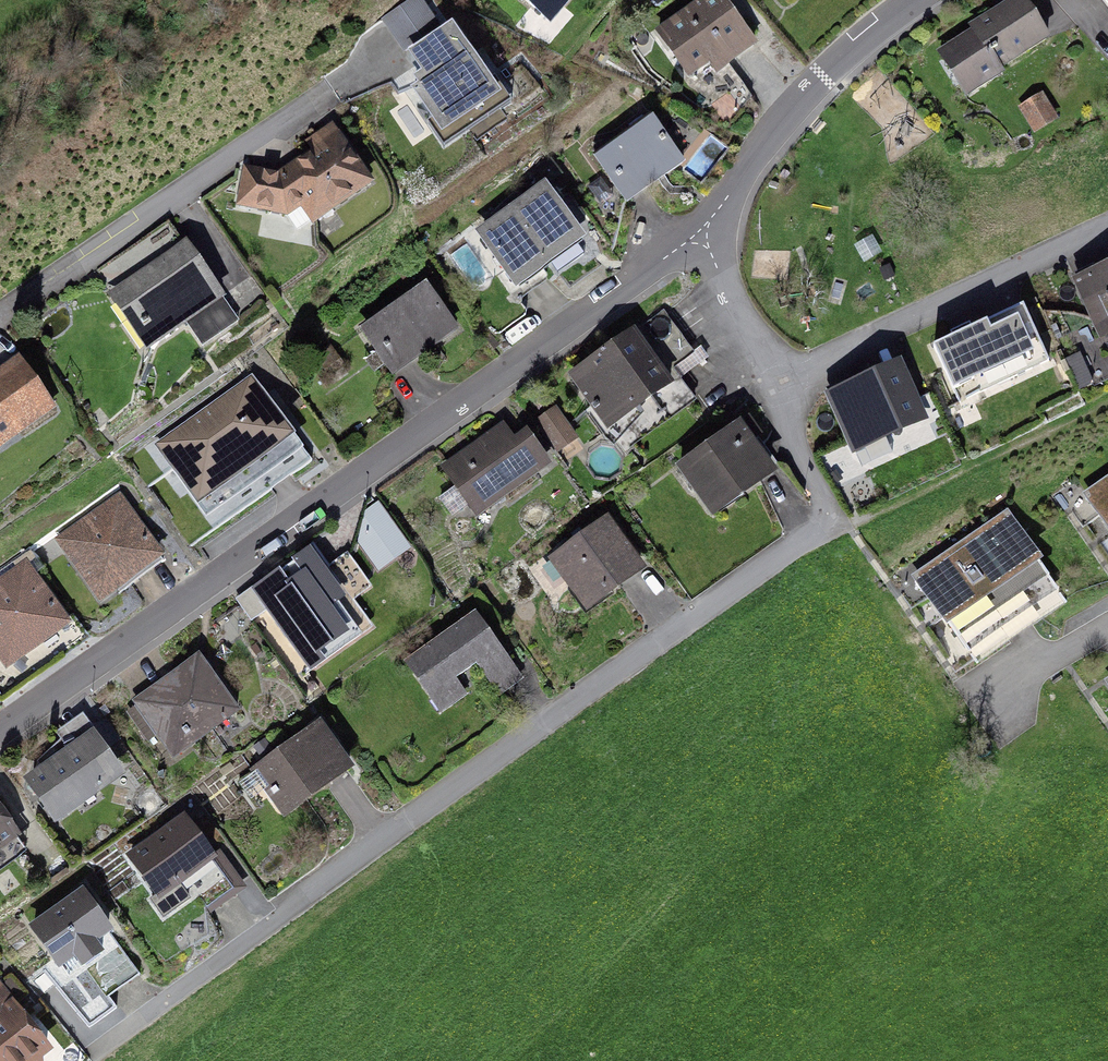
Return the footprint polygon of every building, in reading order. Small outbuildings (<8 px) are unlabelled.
[(397,40),(436,18),(426,0),(403,0),(381,12),(397,40)] [(565,0),(527,0),(550,18),(565,0)] [(730,0),(692,0),(655,27),(689,73),(708,58),(716,69),(758,38),(730,0)] [(1028,0),(1017,0),(939,49),(967,93),(1052,38),(1028,0)] [(501,87),(454,16),(407,48),(419,65),(412,70),(418,79),(411,83),(441,128),(501,87)] [(1044,91),(1019,106),(1035,131),(1059,117),(1044,91)] [(627,200),(685,158),(652,112),(594,153),(627,200)] [(347,128),(289,164),(241,163),(240,210),(294,212),(306,231),(382,184),(347,128)] [(515,282),(586,230),(546,176),(476,229),(515,282)] [(186,235),(106,291),(147,348),(185,320),(202,344),(238,318),(222,295),(226,292),(186,235)] [(1072,275),(1103,343),(1107,341),(1107,259),(1072,275)] [(394,372),(459,324),(425,279),(361,327),(394,372)] [(1023,300),(935,339),(962,398),(1049,358),(1023,300)] [(607,426),(674,377),(636,324),(569,372),(607,426)] [(929,417),(902,357),(825,392),(853,452),(929,417)] [(54,404),(19,360),(0,375),(0,446),(54,404)] [(252,373),(155,442),(207,513),(303,444),(252,373)] [(557,405),(534,421),(555,451),(578,435),(557,405)] [(711,513),(779,466),(743,416),(676,463),(711,513)] [(478,515),(554,461),(527,423),(514,433),(504,419),(441,463),(478,515)] [(1107,528),(1107,476),(1084,494),(1107,528)] [(165,553),(121,490),(54,536),(97,599),(165,553)] [(351,516),(382,564),(412,545),(381,497),(351,516)] [(1007,509),(915,572),(977,662),(1069,599),(1007,509)] [(648,563),(609,511),(548,556),(587,608),(648,563)] [(27,558),(0,577),(0,658),(6,666),(71,620),(27,558)] [(312,560),(259,601),(309,666),(362,626),(312,560)] [(496,682),(517,667),(474,609),(404,659),(441,711),(465,693),(455,678),(480,660),(496,682)] [(174,756),(240,708),(199,652),(133,700),(174,756)] [(354,763),(321,716),(250,767),(283,813),(354,763)] [(56,819),(127,771),(96,726),(25,774),(56,819)] [(22,833),(0,802),(0,848),(22,833)] [(181,888),(219,863),(189,816),(129,855),(166,912),(188,898),(181,888)] [(60,963),(78,949),(87,961),(108,946),(100,934),(114,924),(84,883),(30,922),(60,963)] [(60,1051),(17,996),(13,999),(0,982),(0,1060),(46,1060),(60,1051)]
